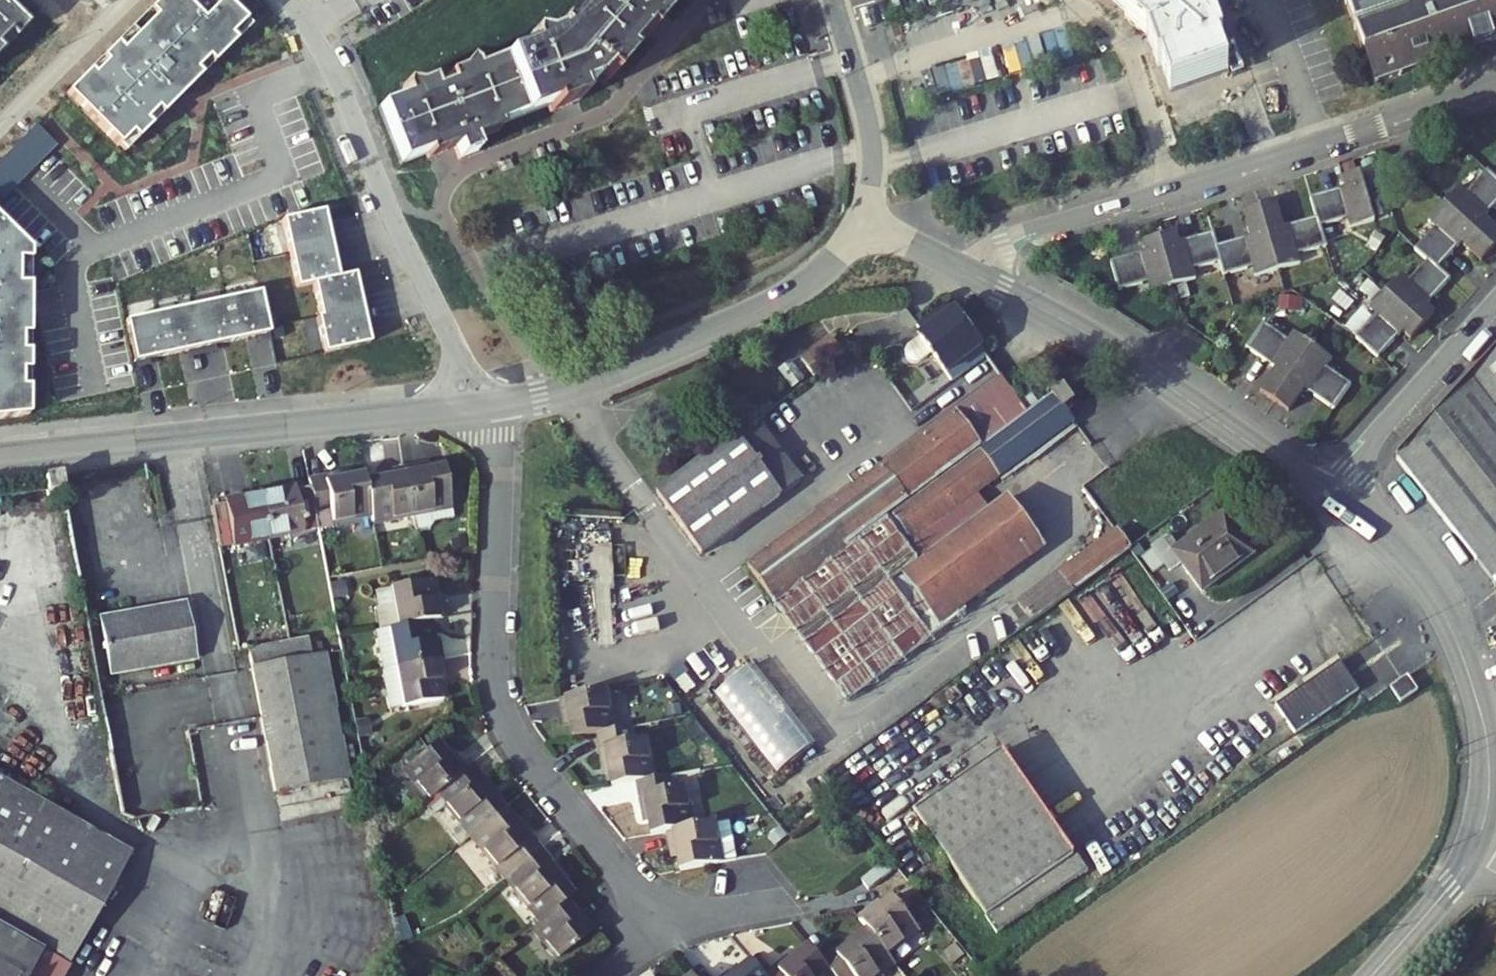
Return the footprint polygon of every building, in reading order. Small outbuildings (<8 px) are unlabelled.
[(64,95),(122,153),(248,28),(221,1),(222,0),(159,0),(64,95)] [(576,13),(571,8),(552,31),(554,33),(552,35),(552,34),(539,38),(526,36),(525,45),(526,49),(475,68),(474,64),(466,59),(456,71),(446,75),(449,83),(434,89),(430,80),(417,84),(403,84),(402,90),(405,96),(378,106),(399,163),(427,153),(428,157),(455,147),(459,158),(476,152),(471,140),(498,130),(496,124),(548,105),(549,110),(578,100),(574,90),(590,84),(600,73),(608,80),(628,58),(622,53),(640,31),(646,37),(666,14),(658,7),(664,0),(588,0),(576,13)] [(1129,13),(1125,17),(1147,36),(1148,34),(1150,36),(1148,38),(1158,66),(1163,65),(1172,92),(1229,71),(1220,44),(1224,43),(1214,15),(1206,17),(1201,2),(1199,0),(1115,0),(1129,13)] [(1374,81),(1464,48),(1467,37),(1487,29),(1490,39),(1495,37),(1495,0),(1345,0),(1374,81)] [(25,27),(0,1),(0,52),(25,27)] [(1464,48),(1490,39),(1487,29),(1467,37),(1464,48)] [(1488,170),(1467,192),(1460,186),(1445,201),(1430,219),(1437,225),(1417,248),(1429,259),(1408,282),(1401,275),(1371,307),(1378,314),(1358,336),(1378,355),(1402,330),(1411,338),(1435,312),(1425,304),(1449,278),(1437,267),(1461,241),(1482,260),(1495,246),(1495,225),(1485,215),(1495,203),(1495,178),(1488,170)] [(1256,274),(1277,269),(1300,262),(1298,253),(1326,245),(1320,224),(1349,216),(1352,224),(1374,218),(1361,172),(1343,176),(1346,188),(1313,197),(1318,218),(1284,227),(1277,199),(1243,209),(1250,237),(1217,245),(1214,233),(1180,242),(1176,230),(1142,240),(1146,253),(1113,262),(1120,287),(1136,283),(1137,288),(1144,291),(1195,278),(1192,268),(1222,260),(1225,272),(1253,265),(1256,274)] [(287,255),(312,249),(309,237),(327,233),(322,212),(280,221),(287,255)] [(26,416),(27,251),(0,224),(0,419),(26,416)] [(309,237),(312,249),(329,246),(327,233),(309,237)] [(315,263),(332,259),(329,246),(312,249),(315,263)] [(310,284),(336,279),(332,259),(315,263),(312,249),(287,255),(294,288),(310,284)] [(1195,279),(1220,276),(1219,265),(1194,268),(1195,279)] [(317,318),(343,313),(340,300),(357,296),(353,275),(336,279),(310,284),(317,318)] [(257,293),(123,321),(128,346),(142,343),(146,360),(186,351),(183,334),(208,329),(212,346),(253,337),(249,320),(262,317),(257,293)] [(340,300),(343,313),(360,309),(357,296),(340,300)] [(345,325),(363,322),(360,309),(343,313),(345,325)] [(954,379),(988,355),(956,312),(910,346),(908,350),(908,355),(912,360),(916,362),(921,361),(934,352),(954,379)] [(345,325),(343,313),(317,318),(314,319),(322,354),(367,344),(363,322),(345,325)] [(249,320),(253,337),(266,334),(262,317),(249,320)] [(1333,357),(1312,344),(1295,331),(1289,340),(1263,322),(1247,346),(1277,366),(1260,390),(1290,410),(1306,387),(1335,407),(1351,383),(1327,366),(1333,357)] [(183,334),(186,351),(212,346),(208,329),(183,334)] [(801,357),(814,375),(844,353),(831,335),(801,357)] [(142,343),(128,346),(132,363),(146,360),(142,343)] [(1395,459),(1494,582),(1495,587),(1495,349),(1395,459)] [(775,599),(1029,412),(1003,378),(750,565),(775,599)] [(915,379),(898,392),(913,410),(929,398),(915,379)] [(1064,386),(1029,412),(775,599),(848,699),(934,635),(925,623),(1028,547),(998,506),(921,564),(905,543),(1074,418),(1066,407),(1075,400),(1064,386)] [(801,480),(756,419),(656,494),(701,554),(801,480)] [(422,464),(403,467),(412,513),(451,505),(444,465),(424,469),(422,464)] [(412,513),(403,467),(383,471),(385,476),(365,480),(372,513),(373,520),(412,513)] [(332,520),(372,513),(365,480),(364,471),(343,475),(342,470),(309,477),(310,486),(315,514),(330,511),(332,520)] [(45,486),(47,499),(62,497),(58,473),(43,475),(45,486)] [(47,499),(45,486),(37,488),(40,501),(47,499)] [(260,496),(268,536),(318,527),(315,514),(310,486),(260,496)] [(210,505),(218,546),(268,536),(260,496),(210,505)] [(1170,570),(1182,561),(1202,589),(1253,551),(1224,512),(1173,550),(1165,539),(1154,547),(1170,570)] [(1116,529),(1017,602),(1026,614),(1016,622),(1021,629),(1130,549),(1116,529)] [(577,549),(579,581),(613,578),(610,546),(577,549)] [(387,627),(427,619),(443,616),(440,597),(434,598),(430,578),(390,586),(393,602),(381,605),(374,606),(379,628),(387,627)] [(338,581),(328,582),(331,595),(340,593),(338,581)] [(393,602),(390,586),(378,588),(381,605),(393,602)] [(183,602),(178,603),(184,635),(190,634),(183,602)] [(194,656),(190,634),(184,635),(178,603),(99,618),(110,672),(194,656)] [(395,666),(440,658),(436,638),(431,639),(427,619),(387,627),(395,666)] [(352,795),(325,654),(324,651),(311,653),(307,635),(248,646),(275,790),(329,779),(332,799),(352,795)] [(440,658),(395,666),(403,705),(442,698),(439,678),(444,677),(440,658)] [(1296,733),(1359,688),(1340,660),(1276,705),(1296,733)] [(751,667),(712,697),(774,776),(813,745),(751,667)] [(1402,700),(1411,694),(1419,688),(1408,673),(1391,684),(1402,700)] [(614,729),(606,690),(561,699),(564,718),(569,717),(573,737),(596,732),(614,729)] [(363,720),(355,721),(357,736),(366,735),(363,720)] [(635,780),(652,777),(645,739),(635,741),(632,725),(614,729),(596,732),(603,771),(608,770),(611,785),(635,780)] [(443,783),(464,766),(453,752),(448,755),(436,740),(402,767),(427,797),(443,783)] [(960,878),(1046,815),(1002,751),(915,810),(960,878)] [(443,783),(453,796),(446,802),(470,833),(502,807),(489,791),(493,787),(472,760),(464,766),(443,783)] [(696,769),(652,777),(635,780),(643,818),(649,817),(652,833),(674,829),(707,823),(696,769)] [(81,824),(0,779),(0,975),(26,975),(41,949),(67,964),(130,852),(81,824)] [(502,807),(470,833),(495,864),(503,858),(512,870),(541,847),(520,820),(515,823),(502,807)] [(1074,856),(1046,815),(960,878),(975,898),(986,915),(998,931),(1088,869),(1077,853),(1074,856)] [(677,870),(723,861),(715,821),(707,823),(674,829),(678,848),(673,849),(677,870)] [(1095,857),(1107,873),(1156,837),(1144,821),(1095,857)] [(540,918),(564,899),(571,894),(558,877),(562,874),(541,847),(512,870),(522,882),(515,887),(540,918)] [(875,905),(860,917),(869,930),(889,953),(919,929),(894,897),(879,910),(875,905)] [(986,915),(975,898),(964,906),(976,922),(986,915)] [(540,918),(532,925),(556,955),(592,928),(580,911),(576,915),(564,899),(540,918)] [(869,930),(858,939),(854,935),(823,959),(837,975),(877,975),(895,961),(889,953),(869,930)] [(837,975),(823,959),(811,944),(791,960),(788,956),(765,975),(837,975)] [(723,975),(765,975),(752,959),(736,973),(733,968),(723,975)]
